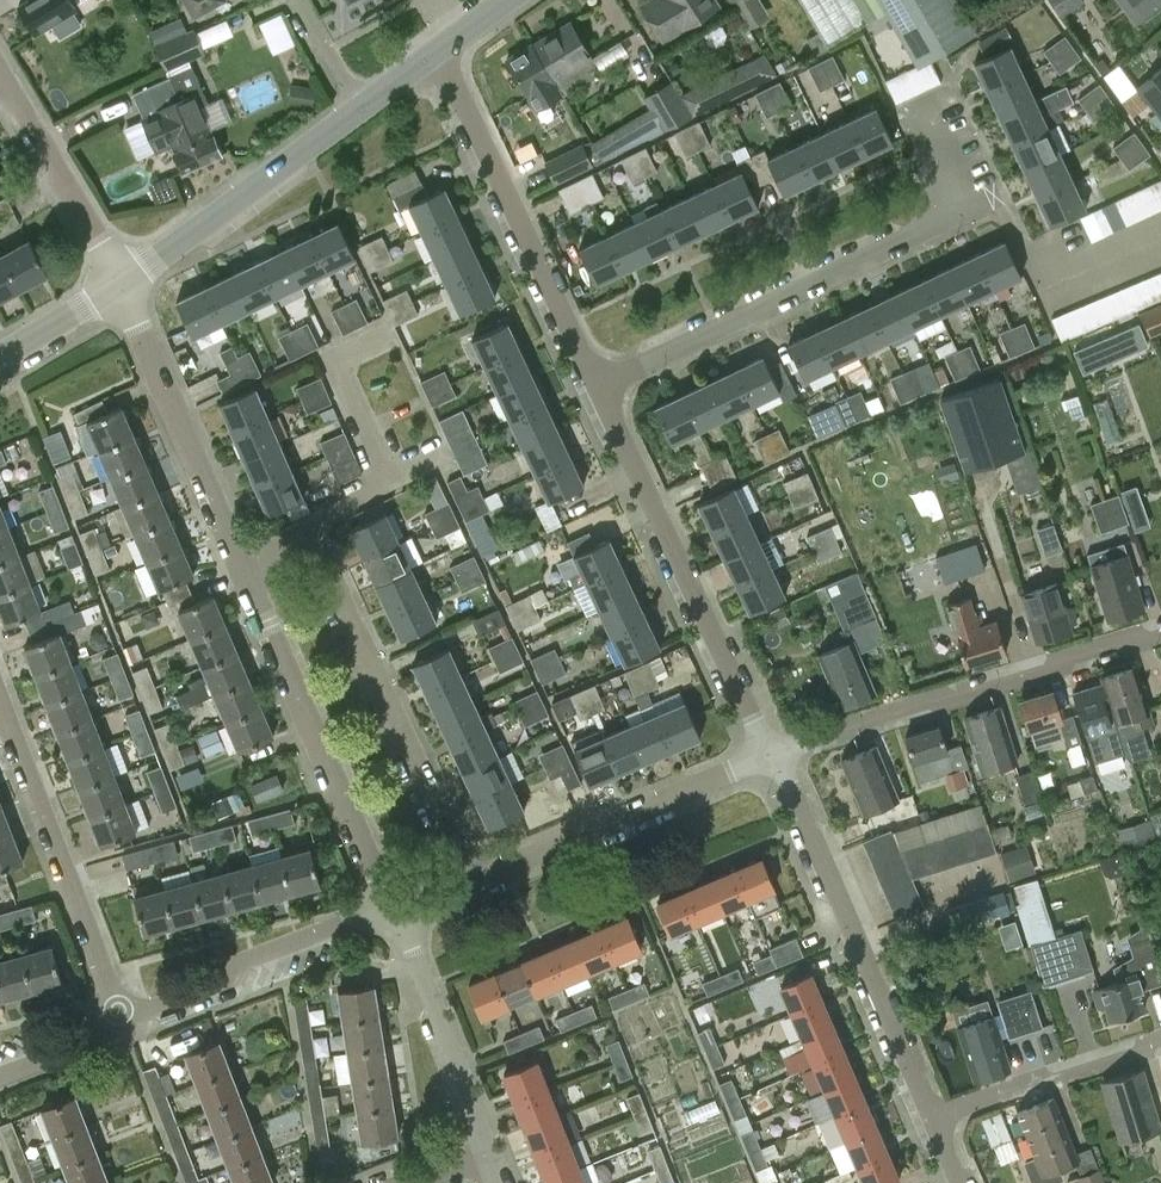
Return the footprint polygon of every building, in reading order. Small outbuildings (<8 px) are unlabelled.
[(85,0),(27,0),(18,5),(36,33),(87,3),(85,0)] [(195,14),(221,0),(187,0),(195,14)] [(663,38),(714,8),(709,0),(664,0),(646,10),(663,38)] [(735,1),(735,0),(750,24),(770,12),(762,0),(734,0),(735,1)] [(819,28),(829,45),(885,11),(878,0),(801,0),(819,28)] [(930,57),(975,31),(957,0),(883,0),(920,63),(930,57)] [(1059,12),(1061,11),(1066,21),(1088,9),(1083,0),(1051,0),(1059,12)] [(1147,16),(1160,7),(1160,0),(1136,0),(1147,16)] [(274,52),(297,42),(283,10),(260,19),(274,52)] [(533,44),(556,81),(593,59),(571,21),(533,44)] [(195,28),(156,46),(166,69),(205,51),(195,28)] [(830,47),(829,45),(819,28),(809,34),(820,52),(830,47)] [(988,90),(1024,73),(1003,29),(978,42),(985,57),(975,62),(988,90)] [(1043,50),(1051,61),(1073,46),(1065,34),(1043,50)] [(564,94),(556,81),(533,44),(507,59),(530,97),(537,110),(564,94)] [(1073,46),(1051,61),(1059,72),(1081,57),(1073,46)] [(793,55),(776,64),(780,72),(791,66),(790,64),(796,61),(793,55)] [(821,61),(832,84),(845,78),(833,55),(821,61)] [(919,64),(930,87),(942,81),(930,57),(920,63),(919,64)] [(1103,57),(1095,63),(1103,73),(1111,67),(1103,57)] [(820,90),(832,84),(821,61),(808,67),(820,90)] [(918,64),(908,69),(919,92),(930,87),(919,64),(918,64)] [(205,162),(222,155),(213,135),(212,135),(201,107),(209,104),(194,67),(171,76),(180,99),(178,100),(175,101),(194,143),(196,142),(205,162)] [(1160,119),(1160,68),(1136,88),(1160,119)] [(908,69),(897,75),(908,97),(919,92),(908,69)] [(1032,91),(1024,73),(988,90),(1001,117),(1067,86),(1063,77),(1032,91)] [(896,103),(908,97),(897,75),(885,81),(896,103)] [(181,172),(205,162),(196,142),(194,143),(175,101),(178,100),(169,78),(132,93),(139,112),(145,109),(148,116),(141,119),(154,152),(172,145),(174,151),(173,152),(181,172)] [(693,115),(678,91),(672,81),(646,97),(665,129),(693,115)] [(768,87),(779,111),(786,124),(798,118),(780,81),(768,87)] [(291,83),(288,104),(313,107),(316,87),(291,83)] [(1078,98),(1087,110),(1109,95),(1100,83),(1078,98)] [(1001,117),(1013,144),(1049,127),(1041,109),(1071,94),(1067,86),(1001,117)] [(767,117),(779,111),(768,87),(755,93),(767,117)] [(1109,95),(1087,110),(1094,121),(1116,105),(1109,95)] [(736,104),(728,108),(736,123),(743,119),(736,104)] [(849,120),(866,156),(893,143),(876,107),(849,120)] [(687,126),(698,150),(711,144),(699,120),(687,126)] [(849,120),(822,133),(840,169),(866,156),(849,120)] [(686,156),(698,150),(687,126),(674,132),(686,156)] [(1013,144),(1026,171),(1062,154),(1049,127),(1013,144)] [(1112,147),(1121,158),(1143,142),(1135,131),(1112,147)] [(822,133),(796,145),(813,181),(840,169),(822,133)] [(544,159),(555,183),(603,159),(591,138),(544,159)] [(1143,142),(1121,158),(1129,169),(1151,153),(1143,142)] [(764,149),(751,155),(764,182),(777,176),(786,194),(813,181),(796,145),(768,158),(764,149)] [(633,153),(645,176),(657,170),(646,146),(633,153)] [(632,183),(645,176),(633,153),(621,158),(632,183)] [(1026,171),(1038,198),(1074,181),(1062,154),(1026,171)] [(742,171),(715,184),(732,220),(759,207),(751,189),(764,182),(751,155),(737,161),(742,171)] [(581,178),(592,202),(609,194),(598,170),(581,178)] [(158,186),(152,189),(158,202),(177,193),(169,176),(156,182),(158,186)] [(575,210),(592,202),(581,178),(564,186),(575,210)] [(1153,183),(1160,201),(1160,179),(1153,183)] [(422,232),(458,215),(445,188),(428,196),(421,181),(392,195),(399,210),(409,205),(422,232)] [(1087,208),(1074,181),(1038,198),(1051,225),(1087,208)] [(1153,183),(1141,188),(1152,213),(1160,209),(1160,201),(1153,183)] [(715,184),(688,196),(705,233),(732,220),(715,184)] [(1152,213),(1141,188),(1129,194),(1140,219),(1152,213)] [(1140,219),(1129,194),(1117,199),(1128,224),(1140,219)] [(14,210),(7,196),(0,200),(0,218),(14,210)] [(688,196),(661,209),(678,246),(705,233),(688,196)] [(1128,224),(1117,199),(1105,205),(1116,230),(1128,224)] [(1116,230),(1105,205),(1093,210),(1104,235),(1116,230)] [(661,209),(634,222),(652,258),(678,246),(661,209)] [(1104,235),(1093,210),(1080,217),(1092,241),(1104,235)] [(422,232),(435,259),(470,242),(458,215),(422,232)] [(311,236),(328,271),(355,258),(338,222),(311,236)] [(634,222),(608,235),(625,271),(652,258),(634,222)] [(358,246),(364,259),(388,247),(382,235),(358,246)] [(598,284),(625,271),(608,235),(580,247),(598,284)] [(311,236),(284,249),(302,284),(328,271),(311,236)] [(3,255),(21,288),(48,274),(30,240),(3,255)] [(978,253),(999,296),(1001,300),(1014,294),(1009,283),(1023,276),(1006,240),(978,253)] [(435,259),(447,286),(483,269),(470,242),(435,259)] [(388,247),(364,259),(369,271),(394,260),(388,247)] [(284,249),(258,262),(275,297),(302,284),(284,249)] [(978,253),(952,266),(969,302),(983,296),(986,302),(999,296),(978,253)] [(0,256),(0,300),(21,288),(3,255),(0,256)] [(258,262),(231,275),(248,310),(275,297),(258,262)] [(952,266),(925,279),(942,315),(969,302),(952,266)] [(496,296),(483,269),(447,286),(460,313),(496,296)] [(1143,279),(1153,302),(1160,299),(1160,288),(1155,274),(1143,279)] [(231,275),(204,288),(222,323),(248,310),(231,275)] [(925,279),(898,292),(915,328),(921,339),(947,327),(942,315),(925,279)] [(1143,279),(1132,284),(1142,307),(1153,302),(1143,279)] [(580,283),(574,287),(578,294),(584,291),(580,283)] [(1132,284),(1121,288),(1131,312),(1142,307),(1132,284)] [(228,335),(222,323),(204,288),(177,301),(195,337),(209,329),(215,342),(228,335)] [(1121,288),(1109,293),(1119,317),(1131,312),(1121,288)] [(383,299),(389,312),(412,301),(406,289),(383,299)] [(898,292),(871,305),(889,341),(915,328),(898,292)] [(1109,293),(1098,298),(1108,322),(1119,317),(1109,293)] [(344,304),(356,328),(369,322),(357,298),(344,304)] [(1098,298),(1086,303),(1096,327),(1108,322),(1098,298)] [(412,301),(389,312),(395,324),(418,314),(412,301)] [(1086,303),(1075,308),(1085,331),(1096,327),(1086,303)] [(344,334),(356,328),(344,304),(331,310),(344,334)] [(1160,329),(1160,304),(1142,312),(1151,333),(1160,329)] [(871,305),(845,317),(862,353),(866,361),(892,349),(889,341),(871,305)] [(1075,308),(1063,313),(1073,336),(1085,331),(1075,308)] [(1061,341),(1073,336),(1063,313),(1051,318),(1061,341)] [(845,317),(818,330),(835,366),(862,353),(845,317)] [(291,330),(303,354),(319,346),(308,322),(291,330)] [(1025,322),(1012,327),(1022,351),(1035,346),(1025,322)] [(486,367),(521,351),(508,323),(473,340),(486,367)] [(1138,324),(1076,350),(1085,371),(1147,345),(1138,324)] [(1010,356),(1022,351),(1012,327),(999,332),(1010,356)] [(290,360),(303,354),(291,330),(278,336),(290,360)] [(796,353),(783,360),(793,381),(806,375),(808,379),(835,366),(818,330),(791,343),(796,353)] [(971,344),(958,350),(968,374),(981,369),(971,344)] [(223,393),(250,380),(238,355),(233,345),(220,351),(230,373),(217,380),(223,393)] [(238,355),(250,380),(262,374),(250,350),(238,355)] [(955,380),(968,374),(958,350),(945,355),(955,380)] [(486,367),(498,394),(533,377),(521,351),(486,367)] [(189,355),(178,359),(183,372),(197,367),(191,354),(189,355)] [(764,355),(737,369),(754,405),(782,392),(785,399),(798,393),(793,381),(783,360),(769,366),(764,355)] [(737,369),(710,382),(727,418),(754,405),(737,369)] [(427,395),(451,383),(445,370),(421,381),(427,395)] [(903,373),(892,377),(890,378),(900,403),(914,397),(903,373)] [(296,387),(302,400),(326,389),(321,376),(296,387)] [(498,394),(511,421),(546,404),(533,377),(498,394)] [(964,471),(1007,457),(1026,450),(1000,378),(940,398),(964,471)] [(846,424),(859,419),(848,395),(841,379),(833,383),(835,388),(830,390),(846,424)] [(710,382),(683,395),(701,431),(727,418),(710,382)] [(427,395),(439,421),(463,410),(451,383),(427,395)] [(219,403),(232,431),(269,415),(256,387),(219,403)] [(326,389),(302,400),(307,412),(332,402),(326,389)] [(863,390),(848,395),(859,419),(873,413),(863,390)] [(673,444),(701,431),(683,395),(656,408),(673,444)] [(99,450),(134,435),(121,407),(108,412),(103,400),(87,406),(73,413),(79,427),(87,423),(99,450)] [(511,421),(523,447),(559,431),(546,404),(511,421)] [(463,410),(439,421),(451,447),(475,436),(483,432),(480,425),(472,429),(463,410)] [(269,415),(232,431),(243,458),(280,442),(269,415)] [(780,428),(768,433),(779,457),(791,451),(780,428)] [(61,429),(44,436),(49,449),(66,442),(61,429)] [(320,441),(326,454),(350,443),(345,431),(320,441)] [(523,447),(536,474),(571,458),(559,431),(523,447)] [(766,463),(779,457),(768,433),(755,439),(766,463)] [(99,450),(111,478),(146,463),(134,435),(99,450)] [(487,463),(475,436),(451,447),(463,472),(464,474),(467,472),(487,463)] [(280,442),(243,458),(255,485),(292,469),(280,442)] [(350,443),(326,454),(331,466),(342,462),(348,479),(362,473),(350,443)] [(727,453),(714,459),(726,483),(738,477),(727,453)] [(584,485),(571,458),(536,474),(549,502),(584,485)] [(711,489),(726,483),(714,459),(701,464),(711,489)] [(111,478),(123,506),(158,491),(146,463),(111,478)] [(954,463),(942,467),(947,479),(959,475),(954,463)] [(292,469),(255,485),(267,513),(304,497),(292,469)] [(66,497),(81,491),(73,471),(58,477),(66,497)] [(789,496),(814,485),(808,471),(783,482),(789,496)] [(447,481),(460,509),(484,497),(478,485),(467,490),(461,475),(447,481)] [(39,490),(47,511),(62,506),(54,484),(39,490)] [(814,485),(789,496),(794,507),(819,497),(814,485)] [(713,531),(749,515),(736,487),(700,504),(713,531)] [(81,491),(66,497),(74,518),(89,513),(81,491)] [(126,537),(135,533),(170,518),(158,491),(123,506),(114,510),(126,537)] [(1120,494),(1091,504),(1100,532),(1130,522),(1120,494)] [(490,510),(484,497),(460,509),(466,521),(490,510)] [(424,513),(430,525),(455,514),(449,501),(424,513)] [(8,526),(17,523),(11,506),(2,510),(0,505),(0,530),(8,526)] [(62,506),(47,511),(55,532),(70,526),(62,506)] [(362,557),(399,540),(386,512),(349,529),(362,557)] [(455,514),(430,525),(436,537),(461,526),(455,514)] [(713,531),(726,558),(761,542),(749,515),(713,531)] [(135,533),(147,561),(182,546),(170,518),(135,533)] [(1037,529),(1046,554),(1062,548),(1053,523),(1037,529)] [(19,555),(8,526),(0,530),(0,562),(19,555)] [(807,537),(813,550),(837,539),(831,526),(807,537)] [(80,533),(88,554),(103,547),(111,544),(106,529),(97,532),(95,527),(80,533)] [(587,583),(623,566),(610,538),(561,561),(574,588),(587,583)] [(837,539),(813,550),(818,562),(842,551),(837,539)] [(362,557),(375,584),(412,566),(399,540),(362,557)] [(69,568),(84,562),(75,541),(61,547),(69,568)] [(726,558),(738,585),(774,568),(761,542),(726,558)] [(905,598),(987,571),(977,542),(895,569),(905,598)] [(162,589),(167,601),(194,589),(189,577),(194,575),(182,546),(147,561),(160,590),(162,589)] [(103,547),(88,554),(96,575),(111,569),(103,547)] [(1091,565),(1109,620),(1145,609),(1128,554),(1091,565)] [(30,583),(19,555),(0,562),(0,595),(30,583)] [(450,566),(456,579),(480,568),(474,555),(450,566)] [(375,584),(387,611),(424,593),(412,566),(375,584)] [(587,583),(600,610),(635,593),(623,566),(587,583)] [(496,603),(480,568),(456,579),(472,614),(496,603)] [(787,596),(774,568),(738,585),(751,612),(787,596)] [(857,571),(826,585),(845,629),(876,616),(857,571)] [(28,631),(75,613),(70,600),(41,611),(30,583),(0,595),(0,608),(7,625),(24,619),(28,631)] [(1073,631),(1071,625),(1078,622),(1073,605),(1066,607),(1058,583),(1022,594),(1029,618),(1037,642),(1073,631)] [(506,588),(501,590),(507,605),(513,602),(506,588)] [(179,612),(190,638),(225,623),(212,595),(199,600),(194,589),(167,601),(173,614),(179,612)] [(437,621),(424,593),(387,611),(400,638),(437,621)] [(565,593),(536,606),(512,617),(517,629),(570,604),(565,593)] [(600,610),(612,637),(648,620),(635,593),(600,610)] [(506,605),(512,617),(535,606),(536,606),(530,594),(513,602),(507,605),(506,605)] [(947,604),(966,665),(1007,652),(997,621),(980,626),(970,597),(947,604)] [(26,646),(37,675),(71,661),(60,633),(86,623),(95,619),(93,614),(100,611),(97,604),(75,613),(28,631),(33,643),(26,646)] [(488,647),(494,659),(518,648),(498,608),(472,620),(480,636),(499,626),(505,639),(488,647)] [(661,648),(648,620),(612,637),(625,664),(661,648)] [(190,638),(202,666),(237,651),(225,623),(190,638)] [(876,693),(854,641),(850,642),(819,655),(841,708),(876,693)] [(138,642),(124,647),(130,664),(134,662),(134,661),(144,657),(138,642)] [(425,691),(462,674),(470,670),(465,659),(456,663),(449,646),(412,664),(425,691)] [(518,648),(494,659),(500,672),(524,661),(518,648)] [(531,659),(536,671),(561,660),(555,648),(531,659)] [(182,708),(215,694),(249,679),(237,651),(202,666),(207,676),(189,684),(191,689),(177,695),(182,708)] [(111,678),(126,673),(118,652),(103,658),(111,678)] [(561,660),(536,671),(542,684),(567,673),(561,660)] [(650,660),(637,666),(647,690),(660,685),(650,660)] [(37,675),(48,703),(82,690),(71,661),(37,675)] [(133,671),(141,693),(156,686),(148,666),(133,671)] [(654,705),(647,690),(637,666),(624,671),(645,719),(631,725),(646,761),(673,750),(658,713),(654,705)] [(1104,684),(1116,723),(1115,723),(1125,753),(1147,747),(1141,727),(1154,723),(1150,712),(1136,666),(1102,676),(1104,684)] [(126,673),(111,678),(120,700),(134,694),(126,673)] [(425,691),(437,718),(474,701),(462,674),(425,691)] [(215,694),(227,722),(261,707),(249,679),(215,694)] [(595,684),(582,690),(593,714),(605,708),(595,684)] [(1125,754),(1125,753),(1115,723),(1116,723),(1104,684),(1074,693),(1095,762),(1098,762),(1100,771),(1105,773),(1122,768),(1125,763),(1122,754),(1125,754)] [(156,686),(141,693),(149,713),(164,707),(156,686)] [(513,701),(519,713),(543,702),(537,689),(513,701)] [(48,703),(58,731),(93,718),(82,690),(48,703)] [(580,719),(593,714),(582,690),(570,695),(577,711),(580,719)] [(1062,721),(1061,718),(1052,691),(1021,702),(1036,748),(1051,743),(1054,753),(1066,749),(1072,767),(1087,762),(1081,744),(1085,743),(1075,716),(1062,721)] [(552,703),(559,719),(577,711),(570,695),(552,703)] [(658,713),(673,750),(701,738),(686,702),(670,708),(667,700),(654,705),(658,713)] [(437,718),(450,745),(487,728),(497,723),(492,711),(481,716),(474,701),(437,718)] [(543,702),(519,713),(525,725),(549,714),(543,702)] [(273,735),(261,707),(227,722),(239,750),(273,735)] [(966,719),(982,773),(1018,762),(1001,708),(966,719)] [(125,714),(133,735),(148,729),(140,709),(125,714)] [(58,731),(69,759),(104,746),(93,718),(58,731)] [(154,728),(163,750),(178,743),(170,722),(154,728)] [(631,725),(603,737),(619,773),(646,761),(631,725)] [(906,738),(914,762),(920,781),(945,773),(950,790),(968,784),(963,768),(969,766),(962,746),(949,751),(941,727),(906,738)] [(450,745),(463,772),(499,755),(487,728),(450,745)] [(537,750),(564,741),(560,728),(533,737),(537,750)] [(148,729),(133,735),(141,756),(156,750),(148,729)] [(591,785),(619,773),(603,737),(575,749),(591,785)] [(178,743),(163,750),(171,770),(202,757),(196,743),(180,750),(178,743)] [(539,754),(545,767),(569,755),(563,743),(539,754)] [(69,759),(80,788),(115,774),(104,746),(69,759)] [(843,761),(865,814),(899,800),(877,747),(843,761)] [(463,772),(475,799),(512,782),(499,755),(463,772)] [(569,755),(545,767),(551,779),(561,774),(568,790),(582,783),(569,755)] [(178,807),(170,786),(162,765),(147,771),(163,813),(178,807)] [(1024,802),(1039,798),(1031,769),(1016,774),(1024,802)] [(258,801),(285,790),(277,772),(250,783),(258,801)] [(1073,786),(1077,795),(1096,788),(1091,773),(1079,778),(1081,783),(1073,786)] [(80,788),(91,816),(126,803),(115,774),(80,788)] [(525,810),(512,782),(475,799),(488,827),(525,810)] [(246,803),(239,789),(215,800),(221,814),(246,803)] [(137,832),(126,803),(91,816),(102,845),(137,832)] [(892,830),(897,843),(900,850),(918,845),(932,840),(946,836),(960,832),(974,827),(988,823),(989,823),(982,804),(892,830)] [(12,833),(1,805),(0,806),(0,838),(12,833)] [(291,808),(269,814),(274,829),(295,823),(291,808)] [(928,809),(920,811),(922,820),(930,818),(928,809)] [(252,835),(274,829),(269,814),(248,820),(252,835)] [(1115,827),(1122,849),(1157,838),(1150,816),(1115,827)] [(974,827),(983,857),(997,853),(988,823),(974,827)] [(232,824),(211,830),(215,845),(237,839),(232,824)] [(974,827),(960,832),(969,861),(983,857),(974,827)] [(194,851),(215,845),(211,830),(190,836),(194,851)] [(897,843),(892,830),(891,830),(863,842),(869,855),(897,843)] [(960,832),(946,836),(955,866),(969,861),(960,832)] [(0,838),(0,886),(8,883),(3,870),(23,862),(12,833),(0,838)] [(946,836),(932,840),(941,870),(955,866),(946,836)] [(174,840),(152,846),(157,861),(178,855),(174,840)] [(932,840),(918,845),(927,874),(941,870),(932,840)] [(903,856),(900,850),(897,843),(869,855),(875,868),(903,856)] [(918,845),(900,850),(903,856),(908,869),(912,879),(927,874),(918,845)] [(1027,845),(1002,853),(1011,879),(1035,871),(1027,845)] [(127,869),(157,861),(152,846),(123,854),(127,869)] [(280,856),(290,892),(320,883),(310,847),(280,856)] [(280,856),(251,864),(261,900),(290,892),(280,856)] [(903,856),(875,868),(880,882),(908,869),(903,856)] [(736,870),(749,901),(756,917),(782,905),(763,859),(736,870)] [(251,864),(222,872),(232,908),(261,900),(251,864)] [(914,883),(912,879),(908,869),(880,882),(886,895),(914,883)] [(736,870),(711,881),(724,912),(749,901),(736,870)] [(222,872),(193,880),(203,916),(232,908),(222,872)] [(178,875),(162,879),(174,924),(203,916),(193,880),(180,883),(178,875)] [(144,932),(174,924),(162,879),(133,887),(135,896),(134,896),(144,932)] [(711,881),(685,892),(698,923),(702,932),(728,921),(724,912),(711,881)] [(920,896),(914,883),(886,895),(892,908),(920,896)] [(1010,890),(1004,891),(946,909),(952,929),(1009,911),(1010,916),(1018,914),(1010,890)] [(672,934),(698,923),(685,892),(658,904),(672,934)] [(920,896),(892,908),(897,921),(925,909),(920,896)] [(10,910),(15,925),(36,920),(32,904),(10,910)] [(15,925),(10,910),(0,913),(0,929),(15,925)] [(601,929),(615,961),(642,949),(628,917),(601,929)] [(1009,940),(1027,937),(1024,917),(1006,919),(1009,940)] [(1044,985),(1094,969),(1081,928),(1031,943),(1044,985)] [(601,929),(575,940),(589,972),(615,961),(601,929)] [(1150,934),(1128,941),(1128,943),(1131,942),(1135,956),(1115,968),(1119,980),(1093,988),(1099,1007),(1106,1004),(1111,1019),(1144,1009),(1138,990),(1144,989),(1143,988),(1160,982),(1160,968),(1150,934)] [(769,948),(772,953),(777,966),(804,954),(796,937),(769,948)] [(575,940),(549,951),(562,983),(589,972),(575,940)] [(23,954),(33,990),(62,982),(53,946),(23,954)] [(549,951),(523,962),(536,994),(562,983),(549,951)] [(758,973),(777,966),(772,953),(753,961),(758,973)] [(0,960),(0,985),(3,998),(33,990),(23,954),(0,960)] [(523,962),(496,973),(510,1005),(536,994),(523,962)] [(720,975),(726,987),(744,980),(738,967),(720,975)] [(483,1017),(510,1005),(496,973),(469,984),(483,1017)] [(793,1014),(823,1001),(812,974),(782,987),(793,1014)] [(707,995),(726,987),(720,975),(702,982),(707,995)] [(627,989),(632,1001),(650,994),(644,981),(627,989)] [(344,1021),(379,1015),(374,985),(340,990),(344,1021)] [(613,1009),(632,1001),(627,989),(608,997),(613,1009)] [(1011,1072),(1001,1039),(1009,1036),(1009,1038),(1042,1028),(1038,1014),(1031,1016),(1026,1001),(1025,1001),(1024,995),(999,1002),(1001,1009),(1000,1009),(1002,1015),(994,1017),(994,1016),(959,1027),(975,1082),(1011,1072)] [(293,998),(298,1028),(312,1026),(307,996),(293,998)] [(793,1014),(804,1039),(834,1026),(823,1001),(793,1014)] [(574,1011),(580,1023),(598,1016),(592,1003),(574,1011)] [(561,1031),(580,1023),(574,1011),(556,1019),(561,1031)] [(344,1021),(349,1050),(384,1045),(379,1015),(344,1021)] [(202,1024),(190,1028),(193,1035),(204,1030),(205,1033),(215,1030),(211,1019),(201,1023),(202,1024)] [(521,1031),(527,1044),(545,1037),(539,1023),(521,1031)] [(312,1026),(298,1028),(303,1058),(316,1056),(312,1026)] [(697,1031),(705,1050),(718,1045),(710,1026),(697,1031)] [(804,1039),(815,1065),(845,1052),(834,1026),(804,1039)] [(509,1052),(527,1044),(521,1031),(504,1038),(509,1052)] [(606,1044),(613,1062),(626,1057),(619,1039),(606,1044)] [(198,1083),(229,1070),(218,1042),(187,1054),(198,1083)] [(349,1050),(354,1080),(388,1075),(384,1045),(349,1050)] [(718,1045),(705,1050),(712,1067),(725,1062),(718,1045)] [(815,1065),(826,1090),(856,1077),(845,1052),(815,1065)] [(626,1057),(613,1062),(620,1080),(633,1075),(626,1057)] [(515,1100),(548,1087),(538,1062),(505,1075),(515,1100)] [(154,1099),(167,1094),(176,1091),(169,1072),(160,1075),(156,1065),(143,1070),(154,1099)] [(198,1083),(208,1110),(240,1098),(229,1070),(198,1083)] [(1102,1083),(1120,1142),(1160,1129),(1142,1070),(1102,1083)] [(354,1080),(358,1110),(393,1104),(388,1075),(354,1080)] [(719,1082),(727,1101),(739,1096),(731,1077),(719,1082)] [(826,1090),(837,1115),(867,1102),(856,1077),(826,1090)] [(515,1100),(526,1127),(559,1114),(548,1087),(515,1100)] [(627,1096),(634,1115),(647,1110),(640,1092),(627,1096)] [(167,1094),(154,1099),(165,1127),(178,1122),(167,1094)] [(54,1137),(86,1125),(75,1096),(43,1108),(54,1137)] [(739,1096),(727,1101),(734,1118),(747,1113),(739,1096)] [(208,1110),(219,1138),(251,1126),(240,1098),(208,1110)] [(1026,1134),(1062,1119),(1054,1098),(1017,1113),(1026,1134)] [(837,1115),(848,1141),(878,1128),(867,1102),(837,1115)] [(397,1135),(393,1104),(358,1110),(363,1140),(397,1135)] [(647,1110),(634,1115),(641,1133),(654,1128),(647,1110)] [(536,1153),(569,1140),(559,1114),(526,1127),(536,1153)] [(1079,1160),(1075,1151),(1062,1119),(1026,1134),(1034,1155),(1022,1160),(1031,1182),(1048,1182),(1062,1177),(1059,1168),(1079,1160)] [(11,1154),(23,1149),(12,1120),(0,1125),(0,1127),(11,1154)] [(165,1127),(176,1155),(189,1150),(178,1122),(165,1127)] [(992,1145),(994,1145),(1012,1138),(1007,1124),(987,1132),(992,1145)] [(54,1137),(65,1165),(97,1153),(86,1125),(54,1137)] [(219,1138),(230,1166),(261,1154),(251,1126),(219,1138)] [(848,1141),(859,1166),(889,1153),(878,1128),(848,1141)] [(740,1134),(748,1152),(761,1147),(753,1129),(740,1134)] [(536,1153),(546,1180),(579,1167),(569,1140),(536,1153)] [(654,1168),(667,1163),(660,1145),(647,1150),(654,1168)] [(761,1147),(748,1152),(756,1170),(769,1165),(761,1147)] [(23,1149),(11,1154),(21,1182),(34,1177),(23,1149)] [(189,1150),(176,1155),(186,1182),(207,1175),(205,1168),(197,1172),(189,1150)] [(72,1182),(103,1182),(107,1181),(97,1153),(65,1165),(72,1182)] [(889,1153),(859,1166),(866,1182),(892,1182),(900,1180),(889,1153)] [(261,1154),(230,1166),(236,1182),(272,1182),(261,1154)] [(667,1163),(654,1168),(660,1182),(675,1182),(667,1163)] [(548,1182),(586,1182),(579,1167),(546,1180),(548,1182)] [(1068,1182),(1106,1182),(1099,1167),(1084,1173),(1067,1180),(1068,1182)]
